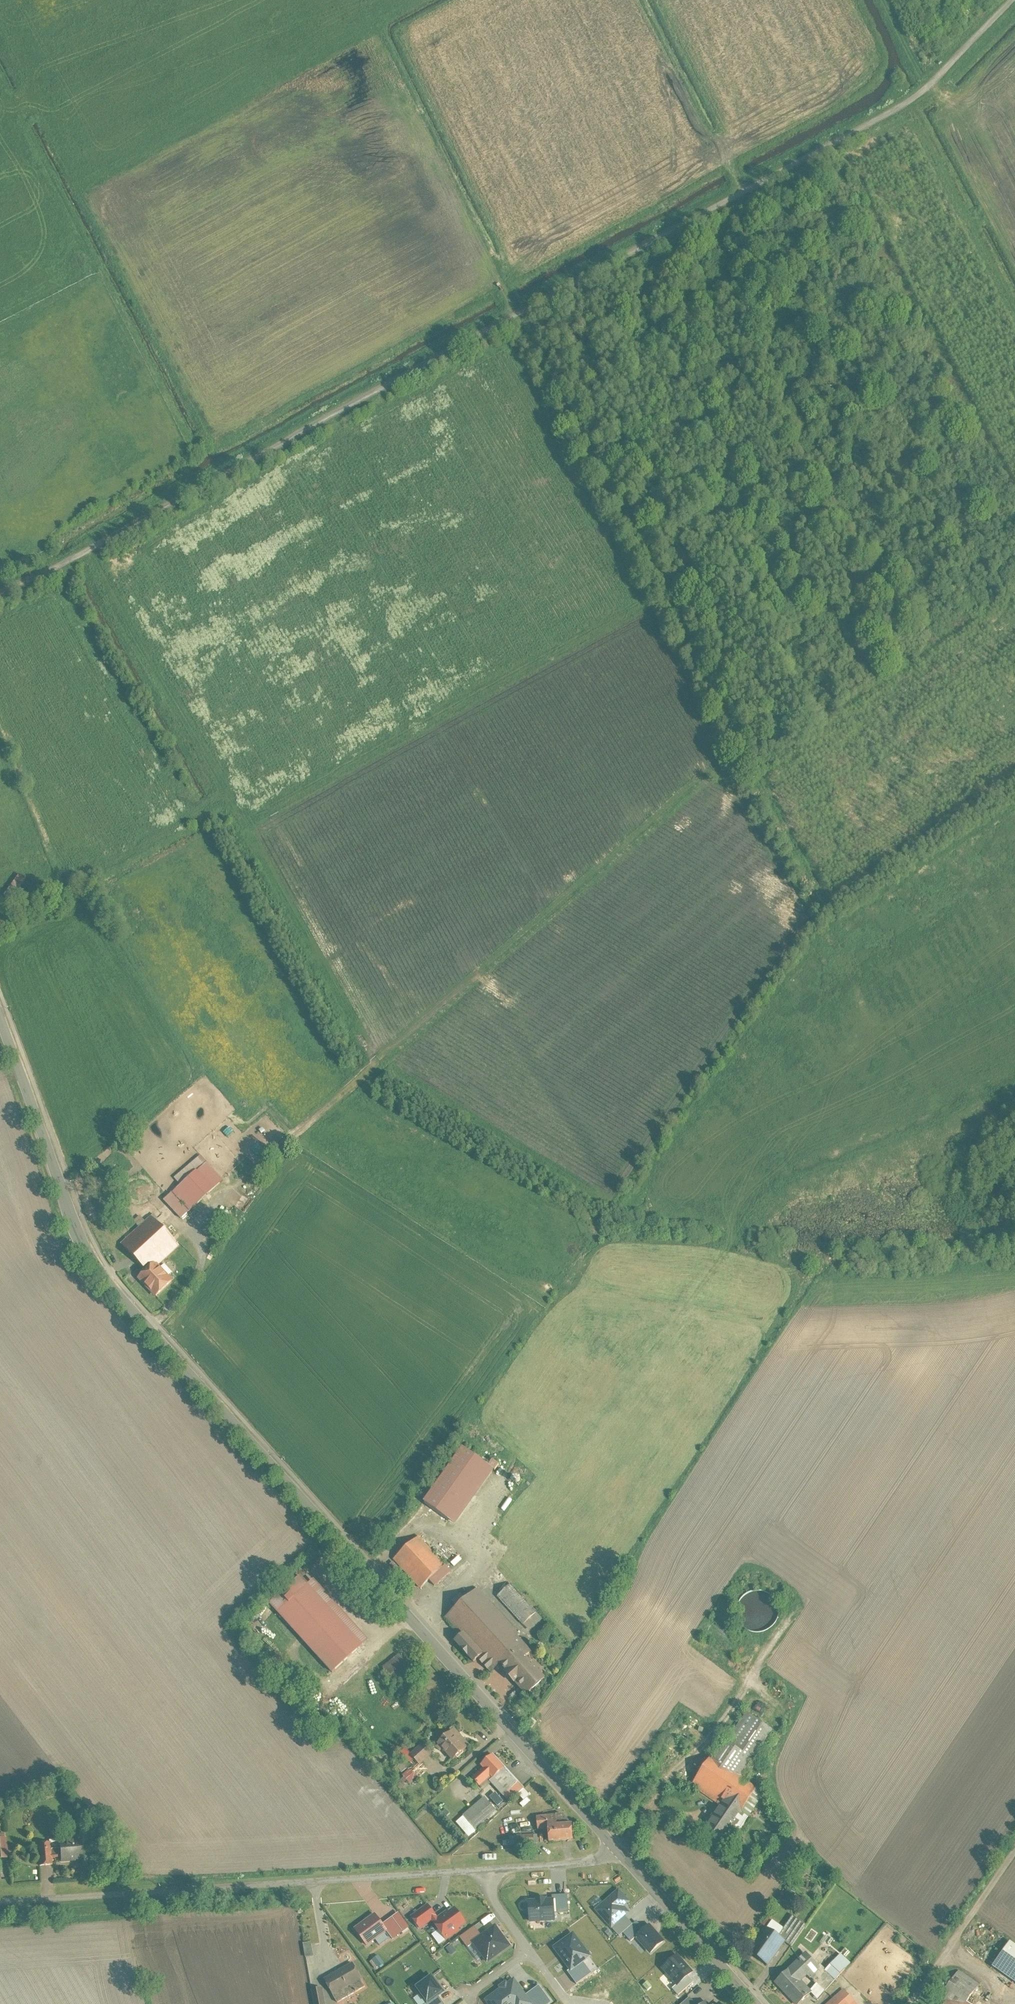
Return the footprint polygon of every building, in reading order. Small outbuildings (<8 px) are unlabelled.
[(15,899),(20,885),(10,882),(6,896),(15,899)] [(785,929),(795,924),(786,910),(777,915),(785,929)] [(173,1178),(181,1185),(203,1165),(196,1157),(173,1178)] [(224,1180),(207,1161),(203,1165),(181,1185),(164,1201),(180,1219),(224,1180)] [(134,1222),(140,1228),(145,1223),(139,1216),(134,1222)] [(123,1244),(146,1269),(136,1278),(155,1298),(173,1281),(158,1265),(178,1247),(151,1218),(145,1223),(140,1228),(129,1238),(125,1242),(123,1244)] [(121,1237),(125,1242),(129,1238),(125,1233),(121,1237)] [(492,1469),(460,1447),(422,1502),(454,1524),(492,1469)] [(420,1536),(394,1560),(419,1588),(430,1578),(446,1564),(420,1536)] [(430,1578),(436,1586),(452,1572),(446,1564),(430,1578)] [(367,1639),(312,1579),(307,1583),(300,1574),(268,1603),(331,1672),(367,1639)] [(512,1582),(497,1596),(522,1624),(537,1611),(512,1582)] [(532,1651),(476,1588),(447,1614),(463,1632),(482,1654),(522,1699),(545,1679),(525,1657),(532,1651)] [(747,1625),(770,1625),(770,1611),(768,1611),(768,1607),(766,1607),(766,1602),(763,1602),(763,1596),(748,1595),(747,1625)] [(453,1640),(473,1662),(482,1654),(463,1632),(453,1640)] [(391,1679),(408,1668),(399,1654),(381,1666),(391,1679)] [(748,1715),(729,1744),(747,1756),(766,1727),(748,1715)] [(470,1747),(454,1728),(437,1743),(453,1761),(470,1747)] [(722,1740),(710,1759),(735,1775),(747,1756),(729,1744),(722,1740)] [(424,1744),(411,1754),(418,1764),(432,1755),(424,1744)] [(504,1767),(492,1754),(480,1764),(483,1767),(472,1778),(479,1786),(488,1778),(490,1781),(504,1767)] [(710,1759),(692,1787),(718,1804),(736,1815),(754,1788),(735,1775),(710,1759)] [(504,1767),(490,1781),(508,1800),(523,1787),(504,1767)] [(409,1784),(416,1777),(410,1771),(403,1778),(409,1784)] [(496,1791),(490,1796),(498,1805),(503,1801),(496,1791)] [(484,1797),(463,1814),(477,1831),(497,1814),(484,1797)] [(736,1815),(718,1804),(703,1827),(721,1839),(736,1815)] [(477,1831),(463,1814),(455,1821),(468,1837),(477,1831)] [(545,1828),(545,1840),(572,1839),(571,1824),(555,1825),(554,1814),(536,1815),(537,1829),(545,1828)] [(535,1835),(518,1836),(518,1845),(535,1844),(535,1835)] [(0,1838),(0,1858),(8,1856),(6,1837),(0,1838)] [(51,1849),(52,1858),(60,1858),(61,1865),(85,1862),(83,1841),(58,1843),(58,1848),(51,1849)] [(50,1842),(37,1843),(40,1866),(53,1864),(52,1858),(51,1849),(50,1842)] [(612,1928),(625,1916),(628,1913),(623,1907),(623,1902),(626,1899),(619,1891),(596,1911),(612,1928)] [(553,1896),(553,1901),(554,1914),(569,1913),(567,1895),(553,1896)] [(530,1922),(555,1920),(554,1914),(553,1901),(545,1901),(545,1899),(537,1900),(537,1902),(529,1902),(530,1922)] [(427,1904),(411,1917),(420,1929),(430,1921),(436,1916),(427,1904)] [(438,1918),(432,1923),(446,1940),(467,1924),(453,1907),(438,1918)] [(380,1946),(391,1938),(386,1931),(387,1931),(382,1925),(375,1915),(355,1930),(367,1946),(375,1940),(380,1946)] [(619,1937),(623,1933),(633,1925),(625,1916),(612,1928),(619,1937)] [(790,1946),(805,1924),(793,1916),(778,1938),(783,1942),(790,1946)] [(386,1931),(391,1938),(392,1940),(403,1932),(393,1918),(382,1925),(387,1931),(386,1931)] [(637,1937),(644,1930),(636,1922),(633,1925),(623,1933),(631,1942),(637,1937)] [(651,1953),(663,1943),(648,1926),(644,1930),(637,1937),(651,1953)] [(473,1943),(482,1937),(475,1927),(460,1938),(467,1947),(473,1943)] [(488,1962),(510,1946),(495,1927),(482,1937),(473,1943),(488,1962)] [(778,1938),(766,1929),(749,1953),(766,1966),(783,1942),(778,1938)] [(582,1962),(589,1957),(573,1935),(555,1948),(571,1970),(582,1962)] [(314,1956),(311,1942),(303,1944),(306,1957),(314,1956)] [(993,1966),(1014,1981),(1014,1947),(1009,1943),(993,1966)] [(775,1983),(796,2003),(800,2003),(813,1992),(802,1980),(808,1974),(810,1977),(820,1967),(806,1953),(775,1983)] [(841,1954),(824,1971),(834,1982),(852,1964),(841,1954)] [(688,1976),(691,1973),(677,1957),(663,1969),(677,1985),(688,1976)] [(582,1962),(571,1970),(568,1973),(576,1985),(591,1974),(582,1962)] [(353,1963),(324,1979),(332,1994),(362,1978),(353,1963)] [(820,1967),(810,1977),(824,1991),(834,1982),(824,1971),(820,1967)] [(966,2003),(980,1985),(958,1970),(939,1996),(945,2001),(943,2003),(967,2003),(966,2003)] [(431,1974),(413,1987),(425,2003),(437,1995),(443,1990),(431,1974)] [(688,1976),(677,1985),(672,1989),(678,1996),(693,1983),(688,1976)] [(362,1978),(332,1994),(337,2003),(366,1987),(362,1978)] [(525,1996),(514,1980),(486,2000),(489,2003),(531,2003),(525,1996)] [(531,2003),(544,2003),(549,2000),(539,1986),(525,1996),(531,2003)] [(312,1989),(314,2003),(326,2003),(323,1987),(312,1989)] [(842,1989),(826,2003),(856,2003),(842,1989)] [(437,1995),(425,2003),(424,2003),(444,2003),(437,1995)]
